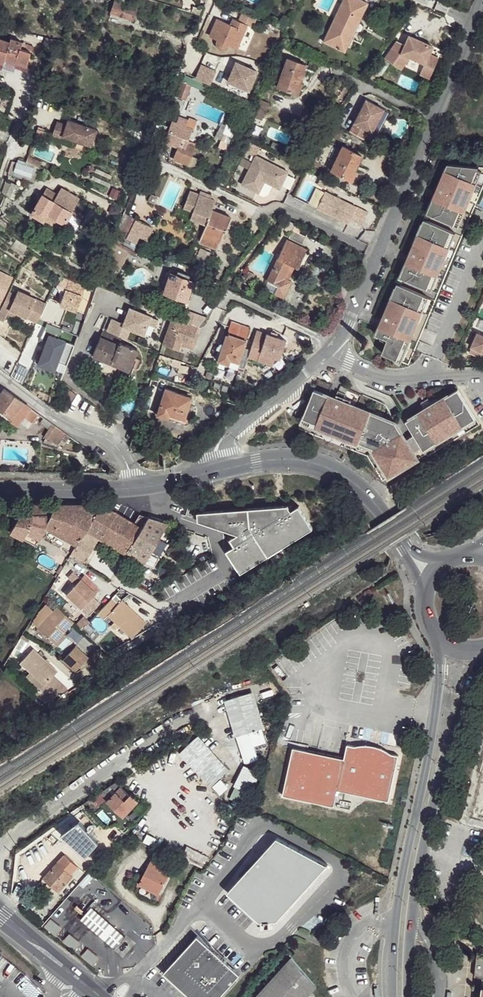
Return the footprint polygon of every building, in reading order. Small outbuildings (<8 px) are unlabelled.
[(132,0),(125,0),(124,0),(111,0),(108,11),(132,19),(138,2),(132,0)] [(342,2),(362,13),(367,3),(362,0),(343,0),(342,2)] [(359,22),(362,13),(342,2),(330,29),(351,39),(356,29),(358,30),(360,30),(362,26),(361,23),(359,22)] [(258,18),(242,11),(237,22),(235,26),(217,19),(210,36),(217,39),(216,44),(219,48),(224,48),(228,44),(237,48),(247,26),(253,28),(258,18)] [(351,39),(330,29),(324,43),(345,52),(351,39)] [(1,63),(3,59),(24,66),(28,52),(19,49),(21,43),(9,38),(8,42),(0,39),(0,63),(1,63)] [(393,46),(380,64),(398,73),(407,60),(422,66),(417,77),(427,81),(435,61),(427,57),(429,52),(405,41),(401,50),(393,46)] [(179,56),(172,53),(167,64),(174,67),(179,56)] [(305,65),(287,58),(277,86),(297,93),(301,83),(299,81),(305,65)] [(235,61),(227,80),(248,89),(257,71),(235,61)] [(199,62),(194,76),(211,81),(215,67),(199,62)] [(189,75),(185,73),(183,80),(190,84),(192,81),(187,79),(189,75)] [(183,80),(182,81),(176,95),(185,98),(190,84),(183,80)] [(353,85),(349,81),(335,100),(341,104),(355,86),(353,85)] [(268,103),(256,98),(249,113),(256,116),(261,117),(268,103)] [(364,99),(348,131),(363,139),(367,130),(371,131),(382,108),(364,99)] [(88,146),(94,129),(65,120),(64,124),(54,121),(49,135),(59,139),(60,136),(88,146)] [(190,128),(172,122),(165,142),(178,147),(174,158),(187,163),(188,160),(193,146),(186,144),(190,128)] [(363,156),(343,145),(330,169),(350,180),(363,156)] [(286,170),(254,154),(240,182),(254,189),(261,174),(271,179),(269,182),(277,187),(286,170)] [(38,169),(17,161),(13,173),(33,181),(38,169)] [(448,164),(427,213),(460,227),(482,171),(478,169),(479,167),(448,164)] [(261,174),(254,189),(257,190),(262,179),(269,182),(271,179),(261,174)] [(18,184),(10,180),(6,193),(12,196),(18,184)] [(56,193),(46,188),(42,195),(53,201),(56,193)] [(77,199),(59,189),(56,193),(53,201),(42,195),(32,213),(60,230),(63,225),(64,223),(68,225),(73,214),(70,213),(71,211),(77,199)] [(230,216),(212,210),(216,200),(211,199),(200,194),(191,190),(184,207),(193,210),(191,217),(206,223),(200,240),(218,247),(230,216)] [(213,195),(201,190),(200,194),(211,199),(213,195)] [(366,211),(324,191),(316,208),(348,222),(350,218),(361,223),(366,211)] [(64,223),(63,225),(74,231),(83,217),(71,211),(70,213),(73,214),(68,225),(64,223)] [(145,225),(135,220),(130,231),(124,229),(119,236),(136,243),(145,225)] [(457,233),(426,220),(400,277),(431,291),(457,233)] [(133,253),(138,243),(136,243),(119,236),(115,234),(111,242),(106,255),(101,269),(109,272),(114,258),(120,260),(126,249),(133,253)] [(306,248),(286,238),(266,280),(275,285),(272,291),(283,297),(291,278),(282,273),(287,262),(297,267),(306,248)] [(211,251),(202,245),(196,255),(206,261),(211,251)] [(0,269),(0,303),(13,275),(0,269)] [(187,274),(177,272),(175,275),(171,274),(166,293),(186,298),(191,280),(186,278),(187,274)] [(84,282),(68,276),(58,302),(74,308),(84,282)] [(429,297),(397,283),(376,334),(388,339),(382,353),(399,361),(429,297)] [(0,309),(0,316),(4,318),(8,311),(10,307),(17,310),(38,321),(47,301),(18,288),(16,292),(9,289),(0,309)] [(131,307),(124,321),(113,317),(107,329),(122,335),(126,336),(130,327),(144,332),(148,322),(156,325),(159,318),(131,307)] [(195,326),(171,317),(162,343),(178,349),(180,343),(182,338),(191,342),(195,330),(197,326),(195,326)] [(248,327),(229,321),(217,361),(227,363),(229,359),(238,362),(248,327)] [(56,337),(60,327),(45,322),(37,338),(47,341),(39,363),(54,369),(57,362),(66,365),(73,343),(56,337)] [(103,327),(99,336),(92,354),(110,362),(111,358),(128,364),(135,346),(119,340),(122,335),(107,329),(103,327)] [(255,330),(247,355),(256,359),(257,358),(271,362),(273,355),(278,356),(284,339),(255,330)] [(477,332),(471,346),(482,351),(482,335),(477,332)] [(191,342),(182,338),(180,343),(192,348),(194,343),(191,342)] [(128,364),(111,358),(110,362),(110,363),(127,368),(128,364)] [(3,387),(0,391),(0,406),(12,415),(9,419),(17,425),(24,416),(33,423),(39,414),(29,406),(3,387)] [(191,398),(165,389),(157,413),(183,422),(191,398)] [(314,389),(304,417),(317,423),(316,426),(359,443),(372,448),(381,462),(380,462),(388,476),(418,459),(413,452),(405,439),(395,421),(343,401),(346,393),(338,390),(335,397),(314,389)] [(414,434),(405,439),(413,452),(434,439),(436,442),(462,426),(462,427),(475,418),(457,389),(432,405),(428,397),(420,402),(424,409),(406,420),(414,434)] [(317,423),(304,417),(302,421),(316,426),(317,423)] [(64,432),(51,423),(44,436),(46,436),(44,440),(56,444),(64,432)] [(101,505),(27,503),(14,527),(34,538),(39,540),(45,529),(77,545),(88,527),(101,505)] [(117,512),(101,505),(88,527),(97,533),(100,534),(102,536),(117,512)] [(201,520),(239,533),(228,540),(232,546),(228,549),(242,571),(313,527),(299,505),(291,509),(288,505),(203,511),(201,520)] [(142,527),(117,512),(102,536),(104,538),(127,552),(129,550),(142,527)] [(168,522),(149,516),(142,527),(129,550),(145,560),(152,565),(161,551),(163,553),(173,535),(172,534),(174,530),(171,528),(174,525),(168,522)] [(34,538),(14,527),(12,531),(31,542),(34,538)] [(97,533),(88,527),(77,545),(75,548),(71,555),(84,562),(96,540),(102,542),(104,538),(102,536),(100,534),(97,533)] [(98,591),(83,577),(68,592),(84,607),(96,594),(98,591)] [(102,599),(96,594),(84,607),(89,612),(102,599)] [(119,603),(113,597),(98,613),(105,620),(109,615),(129,634),(133,637),(147,622),(123,598),(119,603)] [(74,621),(58,606),(38,626),(54,641),(65,630),(74,621)] [(129,634),(109,615),(105,620),(103,622),(123,640),(129,634)] [(69,634),(65,630),(54,641),(58,646),(69,634)] [(89,657),(76,645),(73,649),(85,660),(89,657)] [(57,671),(33,648),(20,661),(29,670),(44,684),(40,689),(50,699),(66,689),(53,676),(57,671)] [(85,660),(73,649),(62,659),(76,672),(85,660)] [(44,684),(29,670),(25,675),(40,689),(44,684)] [(345,759),(293,748),(283,797),(334,808),(338,791),(390,802),(399,757),(347,746),(345,759)] [(116,784),(94,798),(101,805),(107,799),(109,801),(122,789),(116,784)] [(122,789),(109,801),(124,816),(139,801),(133,795),(130,797),(122,789)] [(209,844),(218,847),(224,832),(215,829),(209,844)] [(104,836),(94,847),(106,857),(115,846),(104,836)] [(278,840),(229,894),(260,922),(262,920),(265,923),(265,929),(270,928),(270,918),(272,918),(277,922),(328,867),(278,840)] [(66,857),(45,877),(59,893),(74,878),(71,876),(78,869),(66,857)] [(154,858),(139,885),(158,896),(173,869),(154,858)] [(136,884),(132,890),(156,905),(160,898),(158,896),(139,885),(136,884)] [(54,925),(68,935),(75,926),(60,916),(54,925)] [(162,971),(190,996),(216,996),(238,973),(196,934),(162,971)] [(255,996),(307,996),(316,986),(292,957),(255,996)] [(475,985),(474,996),(482,996),(482,986),(475,985)]
